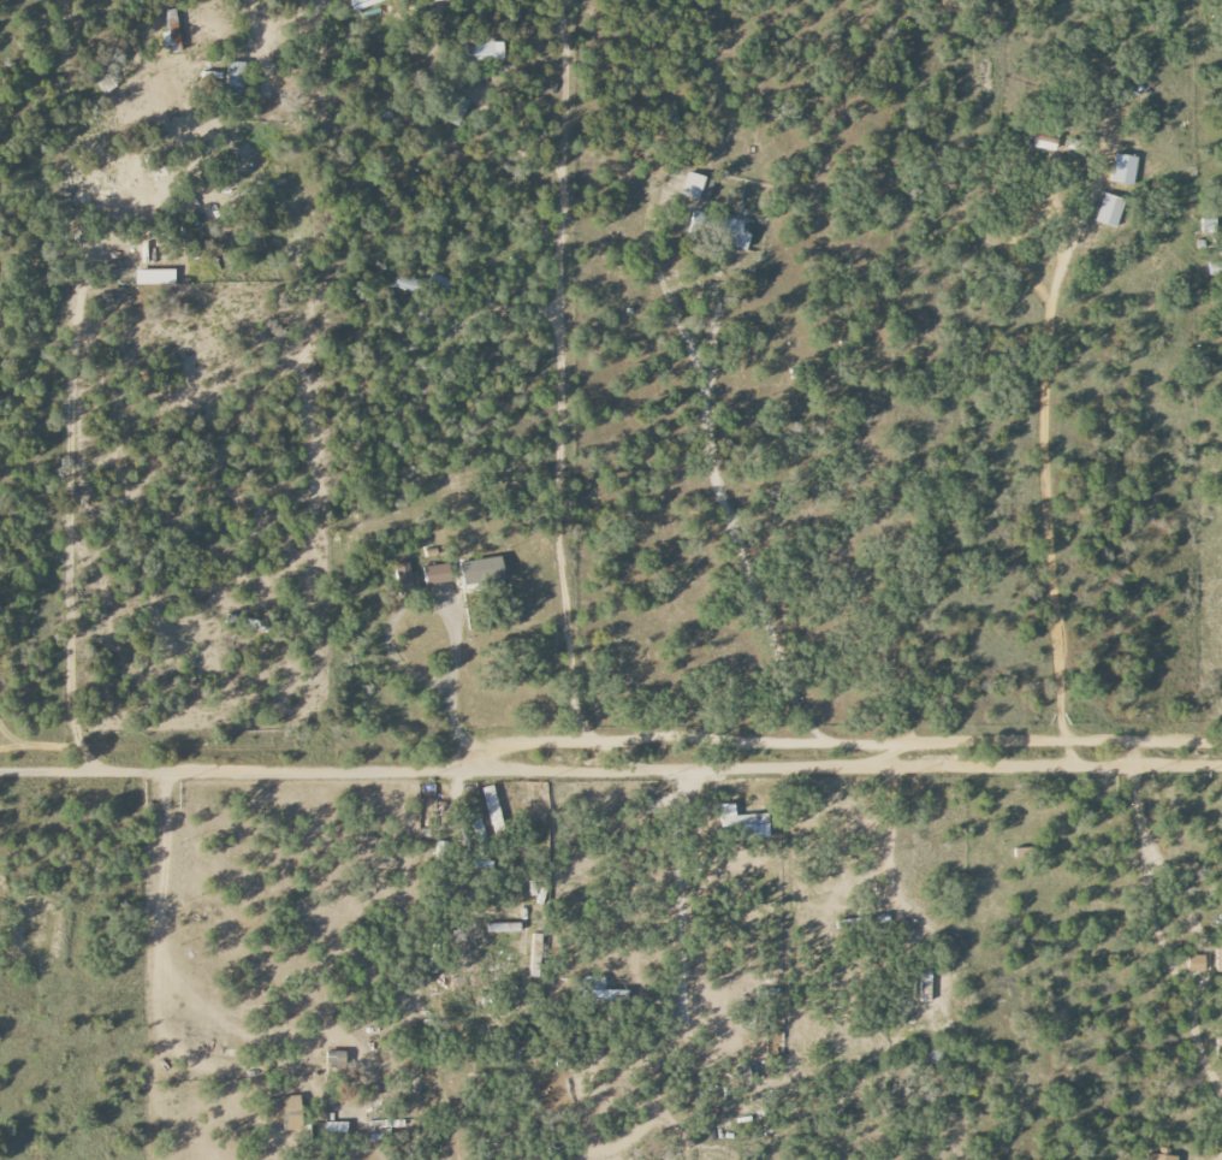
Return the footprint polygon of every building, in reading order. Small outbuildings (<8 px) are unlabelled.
[(352,10),(391,0),(350,0),(352,10)] [(179,47),(179,22),(168,23),(168,32),(163,33),(163,47),(179,47)] [(469,56),(504,57),(505,40),(470,38),(469,56)] [(243,62),(227,63),(228,99),(245,99),(243,62)] [(116,86),(106,74),(95,83),(105,95),(116,86)] [(442,120),(459,126),(468,99),(451,93),(442,120)] [(1055,141),(1033,140),(1032,149),(1055,150),(1055,141)] [(1110,182),(1132,185),(1137,157),(1115,153),(1110,182)] [(167,154),(150,155),(151,172),(168,171),(167,154)] [(712,178),(686,173),(681,197),(707,202),(712,178)] [(1125,200),(1103,193),(1094,221),(1116,228),(1125,200)] [(708,215),(693,211),(689,225),(704,229),(708,215)] [(716,244),(746,251),(750,235),(742,233),(744,222),(723,217),(716,244)] [(1203,234),(1217,232),(1216,220),(1201,222),(1203,234)] [(175,284),(175,270),(135,271),(136,286),(175,284)] [(393,287),(414,293),(418,282),(397,275),(393,287)] [(460,562),(463,588),(505,583),(502,557),(460,562)] [(421,588),(417,572),(410,573),(408,563),(393,565),(399,593),(421,588)] [(448,582),(446,565),(422,567),(424,585),(448,582)] [(492,829),(503,826),(492,786),(481,789),(492,829)] [(531,835),(540,834),(540,791),(530,791),(531,835)] [(769,837),(768,815),(729,816),(730,838),(769,837)] [(487,933),(519,932),(519,924),(487,924),(487,933)] [(1205,972),(1205,956),(1189,956),(1189,972),(1205,972)] [(920,1001),(930,1002),(931,971),(921,970),(920,1001)] [(604,977),(584,977),(584,1000),(626,1001),(626,991),(604,991),(604,977)] [(344,1067),(344,1052),(326,1051),(326,1067),(344,1067)] [(735,1068),(737,1078),(750,1076),(748,1066),(735,1068)] [(299,1098),(266,1097),(265,1122),(282,1123),(282,1131),(299,1131),(299,1098)] [(391,1121),(369,1122),(369,1138),(392,1137),(391,1121)] [(347,1122),(324,1123),(324,1133),(347,1133),(347,1122)]
